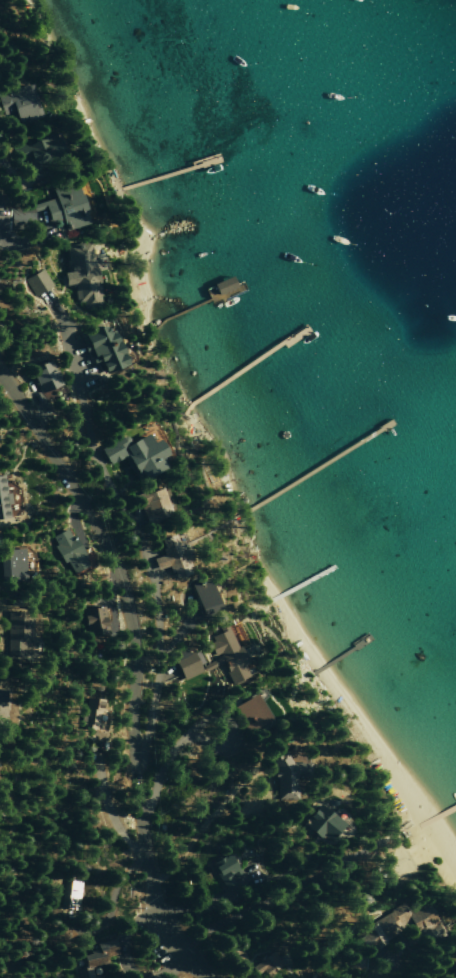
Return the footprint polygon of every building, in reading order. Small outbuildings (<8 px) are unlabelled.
[(2,116),(0,110),(0,93),(30,84),(40,119),(17,126),(13,112),(2,116)] [(11,145),(28,139),(29,143),(42,139),(41,137),(52,133),(60,157),(49,161),(50,164),(34,169),(31,158),(16,162),(11,145)] [(86,223),(72,181),(50,188),(53,198),(30,205),(32,210),(10,210),(10,231),(32,231),(32,213),(44,209),(48,223),(60,219),(63,230),(86,223)] [(65,246),(88,243),(91,260),(95,260),(98,283),(95,284),(98,306),(80,308),(80,303),(76,304),(74,286),(65,288),(63,273),(67,272),(66,261),(67,261),(65,246)] [(25,279),(41,270),(51,286),(35,295),(25,279)] [(77,334),(98,324),(102,333),(109,330),(124,362),(102,372),(97,361),(91,363),(88,356),(91,354),(88,349),(83,352),(79,344),(81,343),(77,334)] [(38,392),(26,367),(46,358),(58,383),(38,392)] [(125,444),(144,432),(149,442),(154,439),(163,454),(158,457),(163,466),(141,479),(137,473),(134,475),(122,455),(108,463),(99,448),(120,436),(125,444)] [(3,473),(0,474),(0,518),(9,517),(3,473)] [(161,487),(171,510),(156,516),(157,519),(146,523),(143,516),(145,515),(141,505),(139,506),(134,494),(146,490),(147,493),(161,487)] [(50,537),(71,574),(87,565),(67,527),(50,537)] [(152,558),(156,570),(167,566),(169,572),(171,571),(173,576),(186,572),(184,566),(188,565),(186,558),(189,557),(186,547),(183,548),(180,541),(176,542),(174,535),(161,539),(163,546),(160,547),(163,554),(152,558)] [(0,549),(0,577),(23,576),(22,549),(0,549)] [(189,583),(201,616),(218,610),(207,578),(189,583)] [(101,605),(82,609),(88,636),(107,632),(101,605)] [(23,656),(23,638),(30,638),(31,613),(6,612),(5,656),(23,656)] [(236,647),(226,623),(217,627),(220,632),(211,636),(213,641),(207,644),(213,655),(219,652),(227,671),(225,672),(232,688),(257,677),(254,670),(246,673),(242,665),(247,663),(239,646),(236,647)] [(198,670),(185,645),(169,654),(182,679),(198,670)] [(231,708),(247,733),(269,719),(253,694),(231,708)] [(101,699),(86,697),(80,729),(95,731),(101,699)] [(276,778),(276,801),(296,801),(296,778),(305,778),(305,762),(290,762),(283,750),(280,752),(277,748),(266,755),(274,770),(273,770),(273,778),(276,778)] [(317,804),(343,824),(329,841),(322,836),(320,839),(311,832),(309,835),(299,827),(317,804)] [(208,864),(227,854),(238,873),(232,876),(231,873),(228,874),(233,883),(221,889),(208,864)] [(60,906),(77,909),(82,882),(66,879),(60,906)] [(353,933),(365,953),(403,931),(397,921),(407,916),(416,931),(436,919),(424,900),(405,910),(402,905),(353,933)] [(95,942),(96,951),(82,953),(83,966),(107,963),(106,956),(115,955),(113,940),(95,942)] [(272,951),(249,966),(257,977),(259,977),(281,964),(272,951)] [(455,964),(445,977),(455,977),(455,964)] [(77,969),(79,977),(93,977),(91,966),(77,969)]
